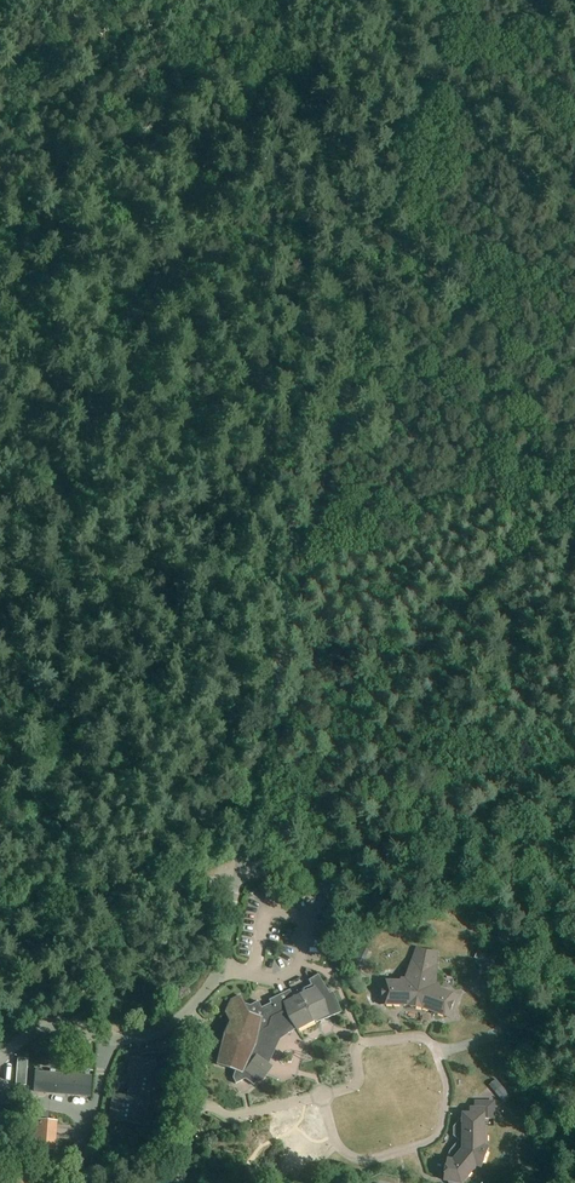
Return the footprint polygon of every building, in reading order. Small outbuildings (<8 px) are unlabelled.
[(360,971),(370,950),(363,947),(354,968),(360,971)] [(402,982),(382,981),(381,1004),(413,1005),(421,1006),(421,1007),(451,1018),(459,996),(439,989),(440,986),(437,985),(438,951),(428,951),(418,947),(406,980),(403,979),(402,982)] [(495,963),(497,957),(478,949),(476,955),(495,963)] [(257,1080),(259,1081),(266,1075),(270,1066),(264,1062),(277,1033),(281,1035),(286,1032),(288,1034),(296,1028),(297,1030),(315,1021),(316,1023),(341,1012),(332,992),(329,993),(317,975),(308,980),(311,985),(291,994),(291,993),(284,996),(283,993),(268,1000),(270,1003),(261,1008),(258,1001),(250,1005),(243,1003),(239,996),(231,1000),(225,1013),(230,1022),(223,1036),(217,1064),(235,1071),(232,1078),(235,1084),(245,1079),(253,1085),(257,1080)] [(172,1076),(170,1051),(140,1054),(140,1059),(131,1057),(127,1078),(131,1078),(127,1096),(114,1094),(109,1119),(123,1122),(123,1121),(150,1126),(153,1111),(144,1109),(146,1100),(152,1099),(154,1090),(155,1091),(158,1076),(172,1076)] [(17,1058),(15,1085),(25,1086),(27,1059),(17,1058)] [(91,1076),(57,1073),(54,1073),(55,1070),(49,1070),(49,1073),(34,1072),(32,1094),(89,1098),(91,1076)] [(505,1104),(512,1098),(497,1079),(489,1086),(505,1104)] [(464,1149),(454,1160),(449,1159),(445,1180),(456,1182),(463,1182),(478,1165),(483,1167),(490,1147),(487,1146),(488,1125),(485,1125),(485,1108),(472,1108),(472,1114),(464,1113),(464,1120),(462,1120),(462,1133),(464,1133),(464,1149)] [(40,1111),(39,1121),(34,1120),(32,1138),(37,1139),(36,1154),(54,1156),(56,1122),(48,1121),(48,1111),(40,1111)] [(31,1116),(21,1116),(21,1129),(31,1130),(31,1116)]
